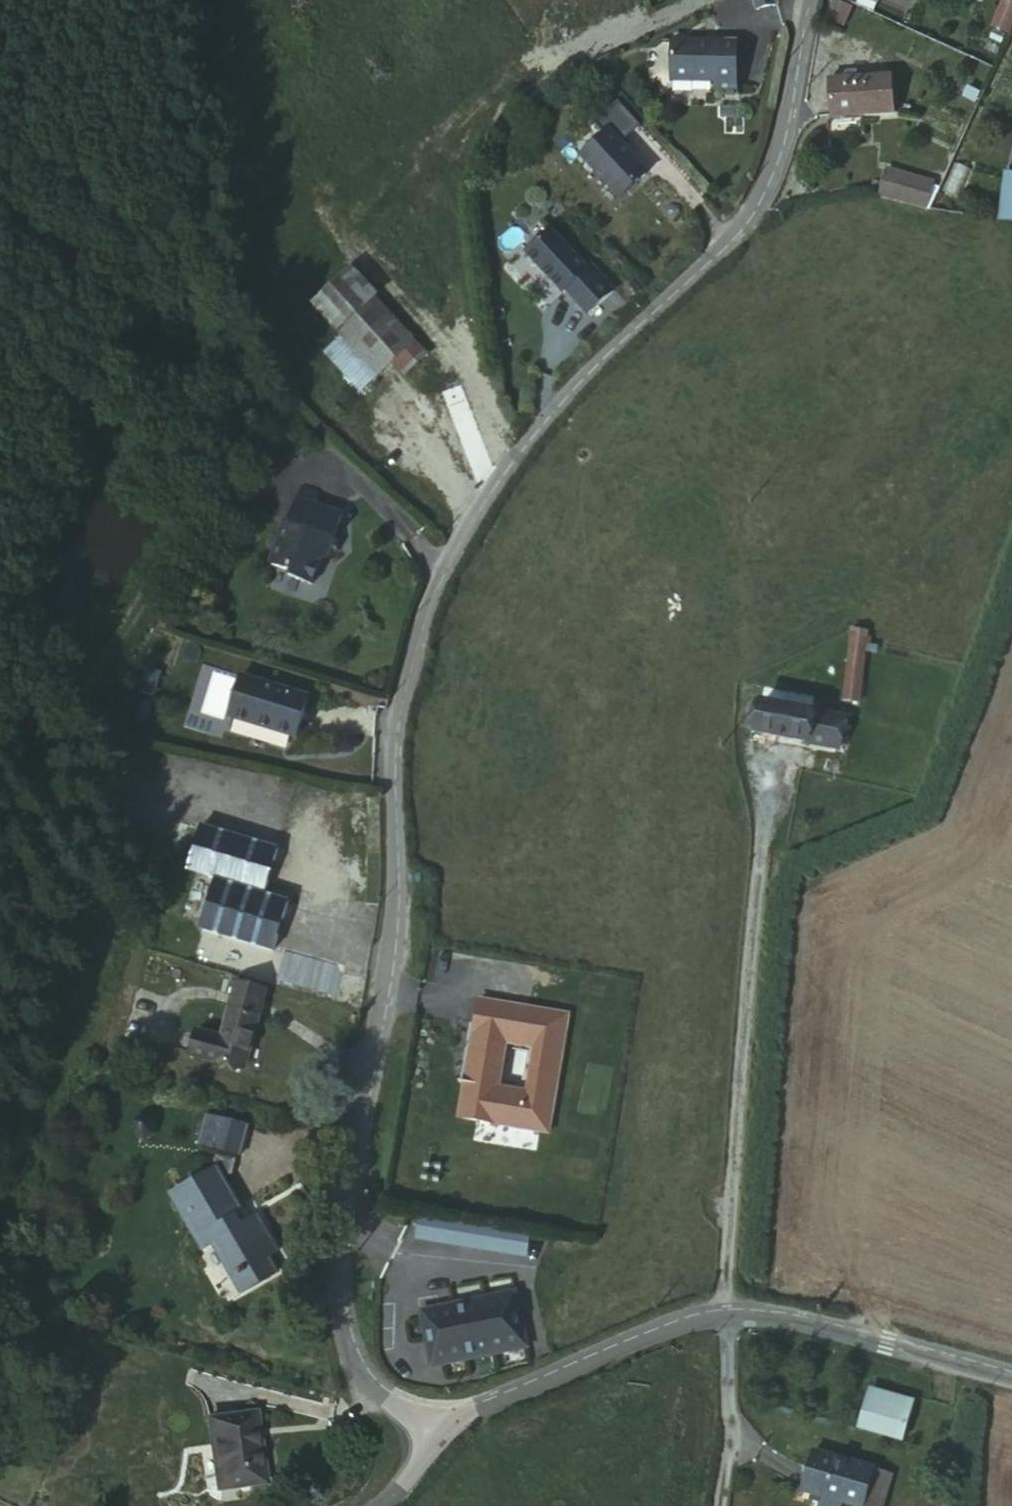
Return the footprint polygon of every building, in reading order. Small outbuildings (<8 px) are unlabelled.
[(1011,26),(1011,7),(1010,6),(1003,1),(987,31),(1003,40),(1011,26)] [(738,38),(676,35),(673,78),(710,79),(712,84),(737,84),(738,38)] [(385,79),(380,68),(372,72),(376,83),(385,79)] [(895,76),(837,77),(838,117),(895,116),(895,76)] [(647,119),(625,95),(601,118),(611,128),(589,149),(628,191),(654,167),(627,138),(647,119)] [(957,162),(940,153),(922,184),(940,193),(957,162)] [(984,167),(980,213),(1011,216),(1011,170),(984,167)] [(863,205),(883,208),(885,186),(866,183),(863,205)] [(561,222),(538,244),(574,283),(578,280),(600,305),(624,282),(601,257),(597,261),(561,222)] [(338,327),(373,365),(390,350),(407,333),(344,263),(308,295),(338,327)] [(338,327),(320,344),(355,382),(373,365),(338,327)] [(420,349),(407,333),(390,350),(403,365),(420,349)] [(291,518),(277,560),(286,564),(295,573),(319,582),(326,558),(339,551),(335,541),(347,509),(305,494),(295,519),(291,518)] [(853,629),(851,638),(865,640),(866,631),(853,629)] [(865,640),(851,638),(842,702),(858,704),(868,646),(870,647),(872,641),(865,640)] [(316,687),(249,668),(237,709),(305,728),(316,687)] [(765,688),(763,707),(797,711),(800,694),(765,688)] [(797,711),(763,707),(757,737),(807,745),(812,713),(797,711)] [(841,718),(812,713),(807,745),(836,749),(841,718)] [(233,720),(230,730),(285,748),(288,737),(233,720)] [(276,833),(203,814),(190,862),(197,864),(218,870),(204,924),(203,927),(272,945),(287,887),(263,881),(276,833)] [(218,870),(197,864),(183,919),(204,924),(218,870)] [(335,958),(282,944),(274,974),(332,989),(338,964),(335,958)] [(270,993),(233,983),(228,1005),(265,1015),(270,993)] [(461,1071),(463,1071),(464,1072),(466,1073),(467,1073),(465,1085),(452,1083),(446,1119),(535,1133),(554,1016),(465,1001),(456,1061),(456,1062),(456,1063),(457,1064),(457,1065),(458,1066),(458,1067),(459,1068),(460,1069),(461,1070),(461,1071)] [(265,1015),(228,1005),(221,1033),(213,1059),(212,1062),(249,1073),(265,1015)] [(187,1051),(213,1059),(221,1033),(195,1024),(187,1051)] [(465,1085),(467,1073),(466,1073),(464,1072),(463,1071),(461,1071),(461,1070),(460,1069),(459,1068),(458,1067),(458,1066),(457,1065),(457,1064),(456,1063),(456,1062),(456,1061),(452,1083),(465,1085)] [(203,1116),(196,1144),(235,1155),(243,1126),(203,1116)] [(213,1167),(197,1175),(171,1190),(202,1246),(212,1239),(221,1255),(242,1291),(273,1273),(263,1253),(273,1247),(254,1213),(240,1222),(213,1167)] [(527,1253),(529,1225),(417,1215),(414,1242),(527,1253)] [(516,1292),(417,1312),(430,1367),(529,1346),(516,1292)] [(908,1402),(866,1389),(856,1420),(898,1433),(908,1402)] [(259,1468),(274,1465),(267,1418),(222,1423),(229,1497),(263,1492),(259,1468)] [(866,1497),(878,1465),(823,1443),(808,1477),(818,1481),(842,1491),(864,1500),(866,1497)] [(278,1490),(274,1465),(259,1468),(263,1492),(278,1490)] [(897,1472),(878,1465),(866,1497),(884,1504),(897,1472)] [(838,1501),(842,1491),(818,1481),(813,1492),(838,1501)]
